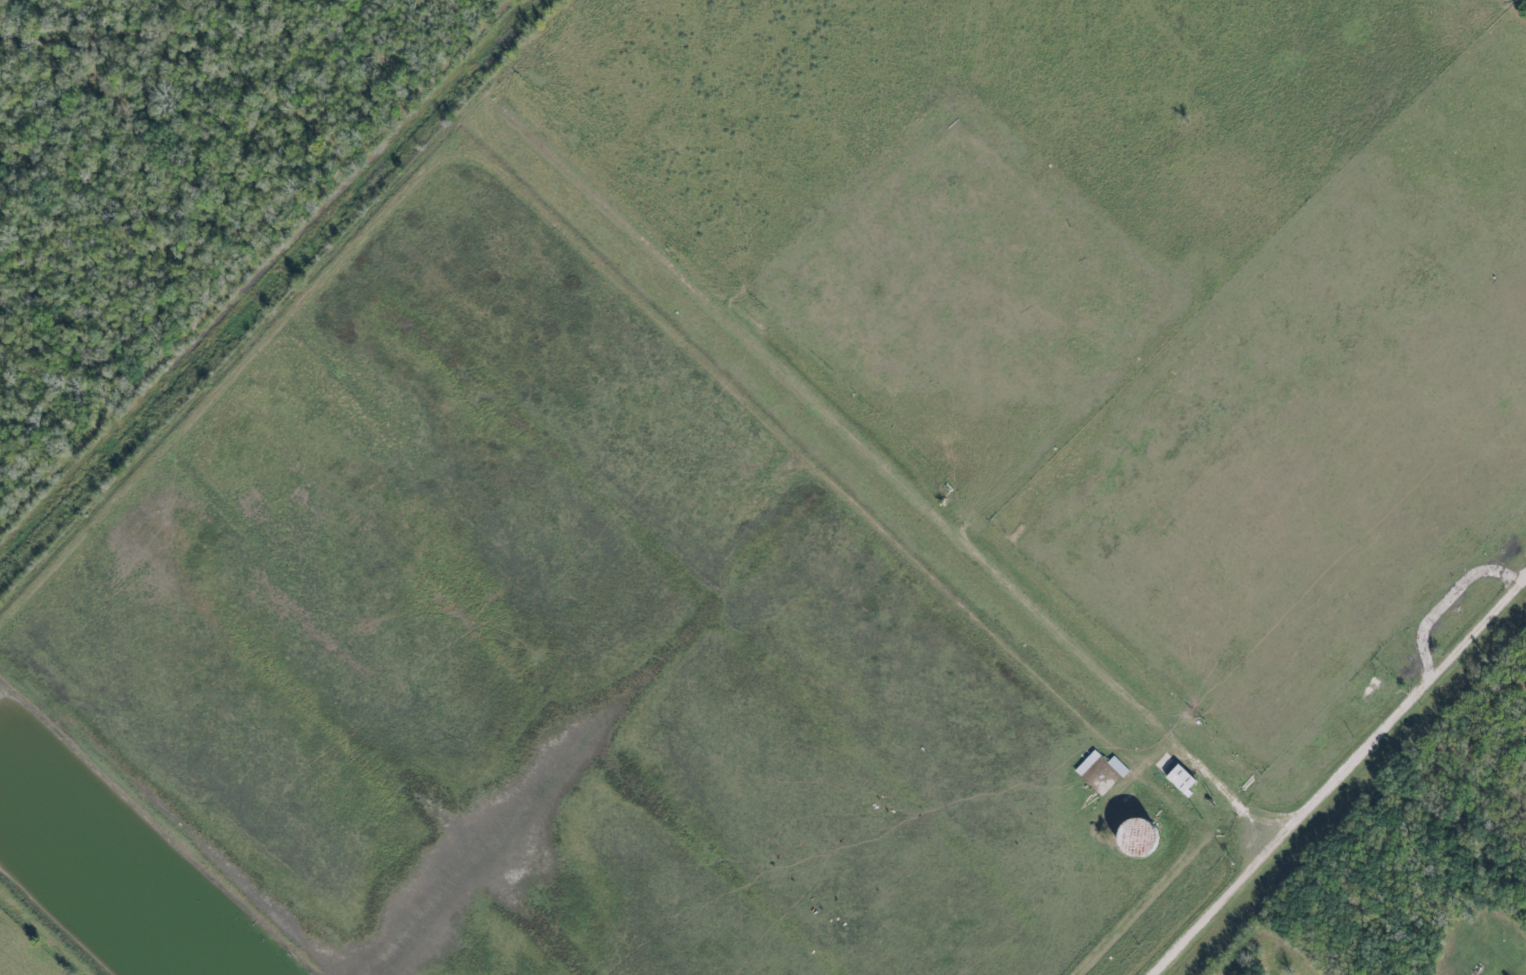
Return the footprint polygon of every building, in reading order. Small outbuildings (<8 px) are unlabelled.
[(1074,770),(1080,776),(1100,755),(1094,749),(1074,770)] [(1122,778),(1129,771),(1114,755),(1107,762),(1122,778)] [(1080,776),(1099,797),(1121,778),(1102,756),(1080,776)] [(1197,782),(1177,764),(1165,777),(1185,795),(1197,782)] [(1119,854),(1155,855),(1156,820),(1120,819),(1119,854)]
